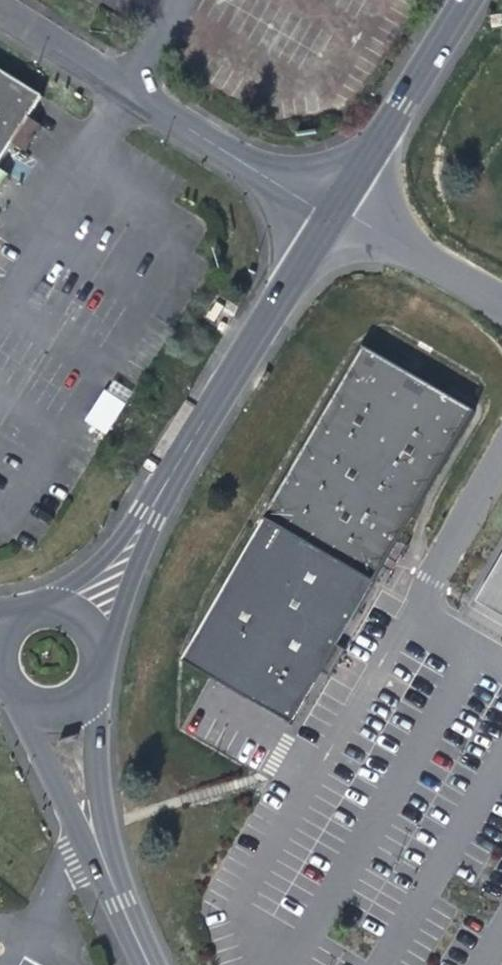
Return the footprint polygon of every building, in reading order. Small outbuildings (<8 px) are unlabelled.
[(4,147),(21,121),(36,97),(0,75),(0,154),(4,147)] [(33,129),(21,121),(4,147),(17,155),(33,129)] [(355,353),(262,514),(370,579),(373,574),(388,548),(464,418),(355,353)] [(103,389),(83,421),(105,435),(125,402),(103,389)] [(370,579),(262,514),(172,667),(281,731),(311,679),(328,651),(370,579)] [(397,553),(388,548),(373,574),(381,579),(390,564),(397,553)] [(501,620),(501,618),(501,553),(472,604),(501,620)] [(336,656),(328,651),(311,679),(320,684),(326,674),(336,656)]
